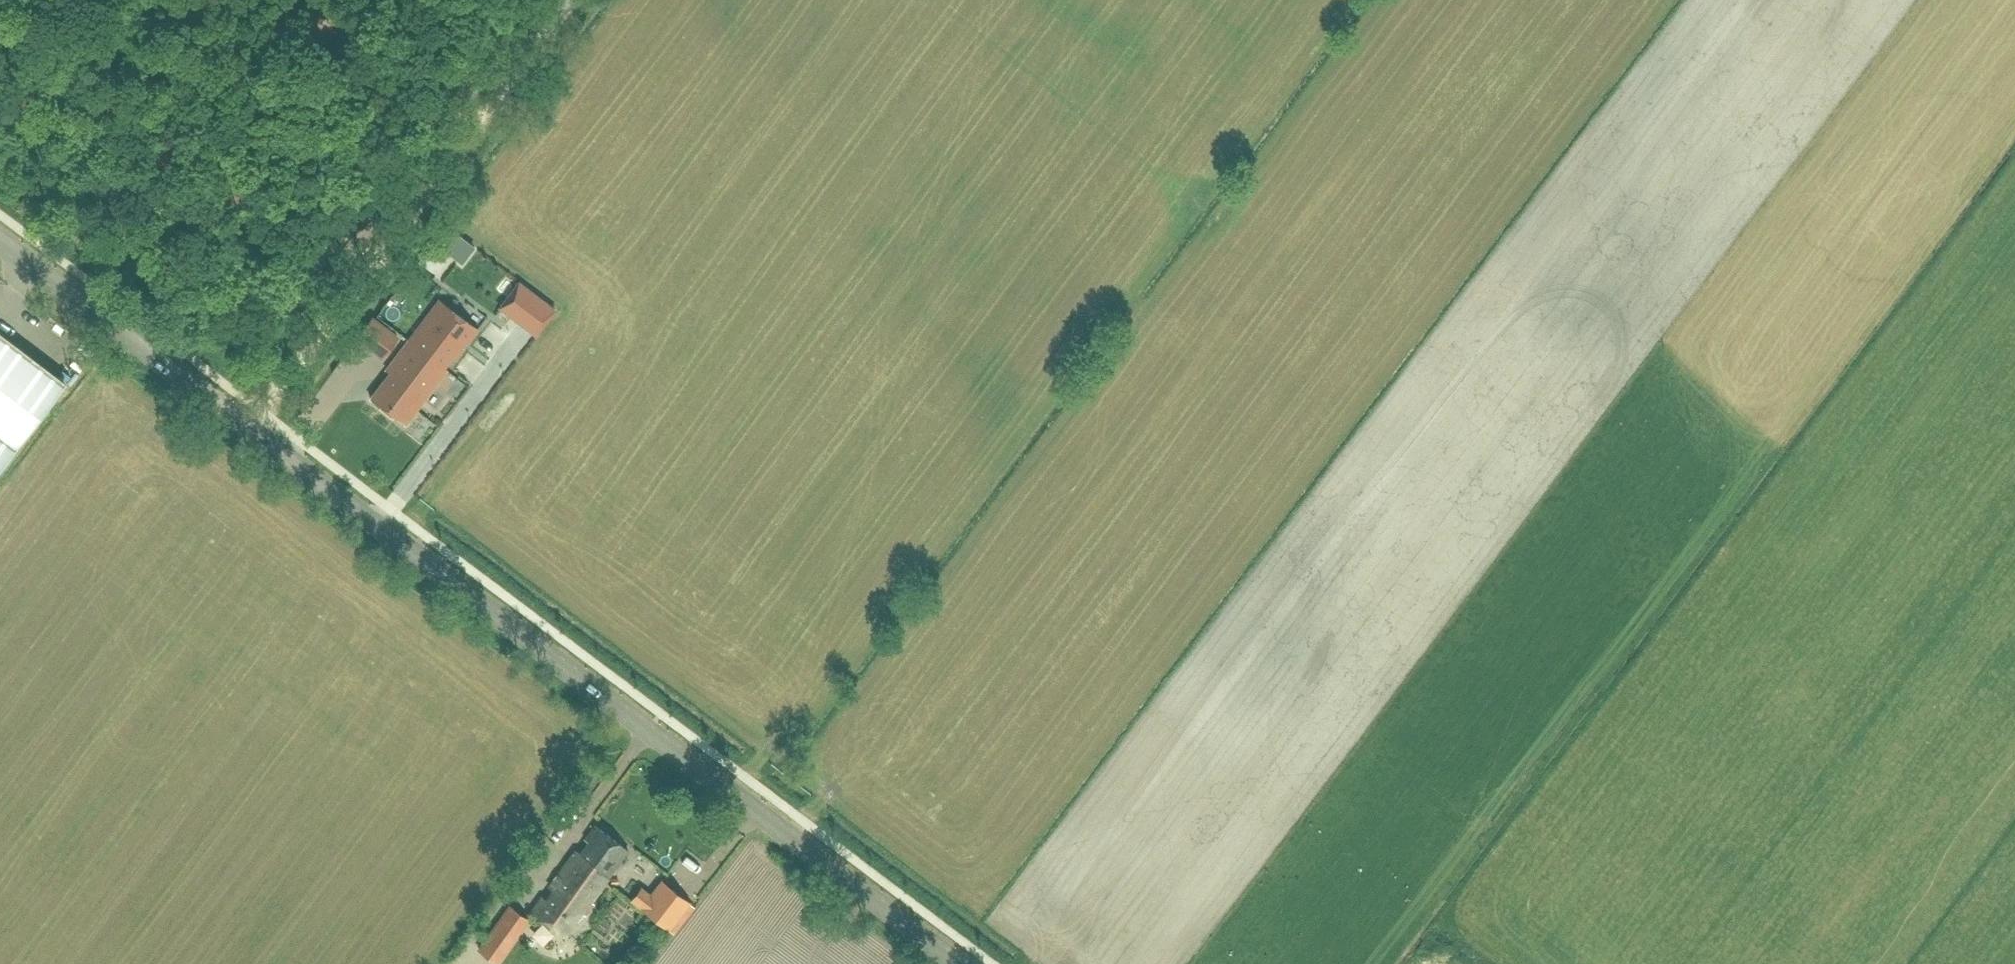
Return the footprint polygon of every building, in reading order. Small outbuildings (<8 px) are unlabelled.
[(420,270),(430,278),(445,261),(436,253),(420,270)] [(527,321),(543,300),(522,284),(506,305),(527,321)] [(437,299),(406,339),(441,366),(450,355),(453,357),(462,345),(460,344),(463,340),(465,341),(475,327),(437,299)] [(397,338),(371,319),(356,339),(381,359),(397,338)] [(64,381),(0,332),(0,464),(64,381)] [(403,424),(445,369),(441,366),(406,339),(384,368),(388,371),(368,398),(403,424)] [(542,895),(530,911),(565,936),(581,912),(584,914),(593,902),(590,900),(627,849),(593,824),(583,837),(586,840),(578,850),(575,849),(548,886),(550,888),(544,896),(542,895)] [(688,901),(661,880),(641,907),(668,928),(688,901)] [(495,961),(526,918),(509,906),(478,948),(495,961)]
